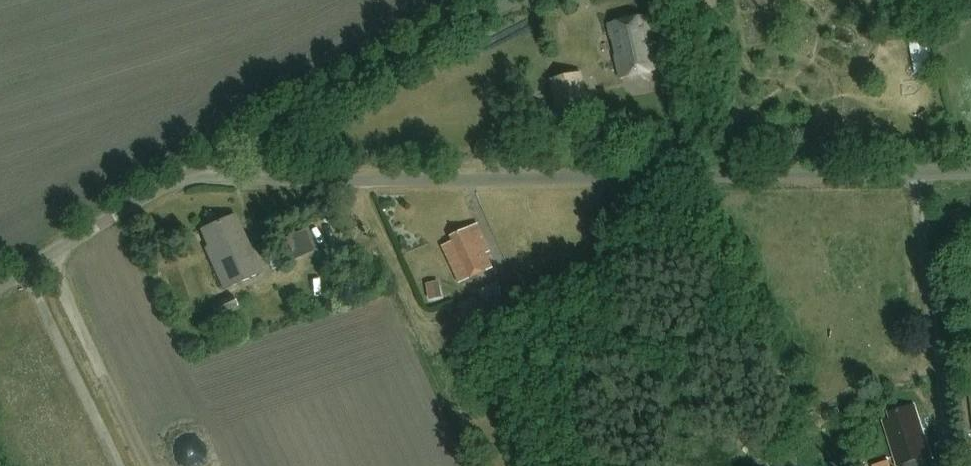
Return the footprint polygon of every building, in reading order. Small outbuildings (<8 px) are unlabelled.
[(621,80),(660,71),(647,17),(609,26),(621,80)] [(557,111),(581,106),(574,76),(551,81),(557,111)] [(223,291),(261,274),(235,216),(208,228),(215,244),(204,249),(223,291)] [(459,285),(493,269),(486,255),(491,253),(478,225),(451,237),(453,242),(442,247),(459,285)] [(308,228),(288,236),(297,258),(317,250),(308,228)] [(430,299),(445,297),(443,280),(428,282),(430,299)] [(488,314),(507,305),(498,284),(478,293),(488,314)] [(216,317),(237,307),(232,296),(211,306),(216,317)] [(930,457),(914,407),(890,414),(892,421),(884,423),(898,465),(902,465),(930,457)]
